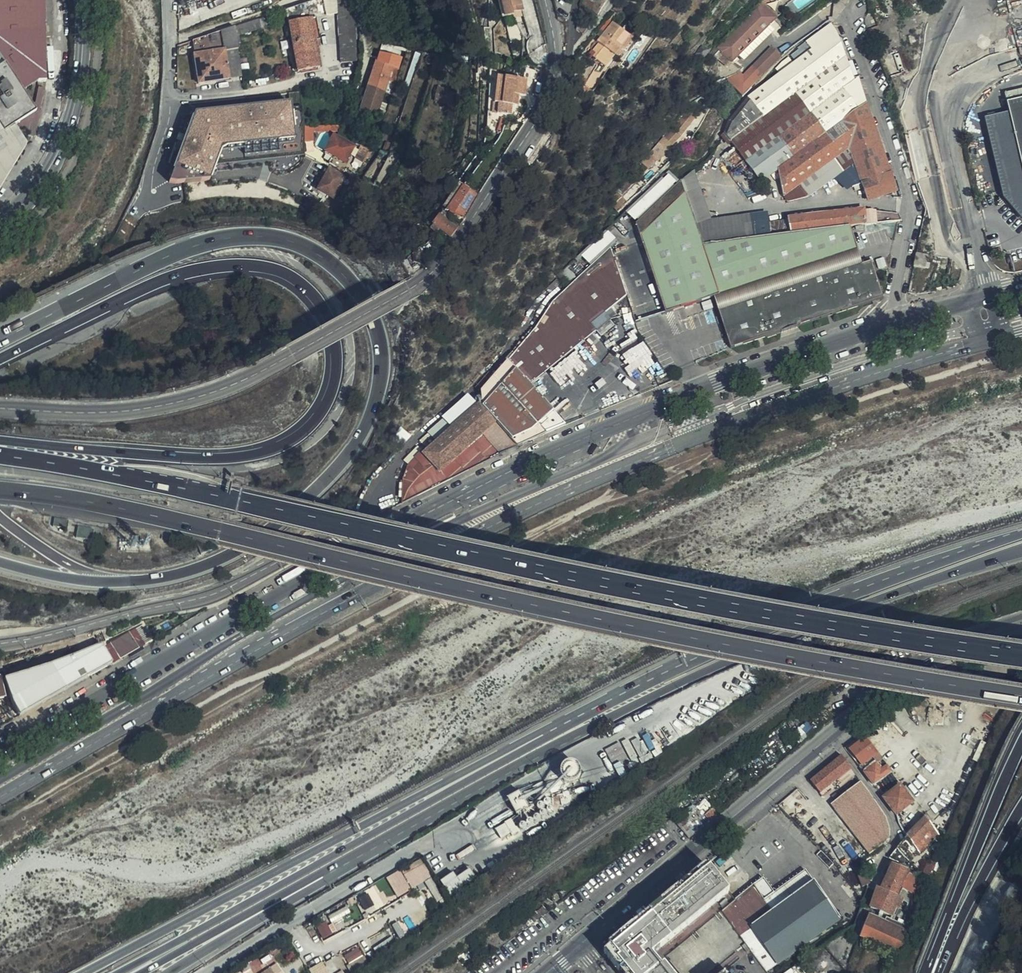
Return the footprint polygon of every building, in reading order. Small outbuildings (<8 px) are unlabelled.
[(30,138),(33,124),(36,112),(33,108),(23,92),(32,85),(36,83),(38,82),(45,82),(45,44),(44,0),(0,0),(0,188),(1,188),(26,145),(14,126),(16,125),(20,131),(23,135),(26,138),(27,139),(28,138),(30,138)] [(323,0),(319,0),(285,11),(297,73),(320,68),(316,47),(319,47),(318,40),(320,40),(316,19),(325,17),(323,0)] [(353,0),(323,0),(325,17),(337,16),(340,63),(357,62),(353,0)] [(504,19),(513,17),(511,10),(514,9),(515,12),(522,11),(519,0),(499,0),(504,19)] [(592,4),(583,0),(582,0),(579,19),(587,19),(592,4)] [(718,47),(723,53),(730,60),(733,63),(778,18),(762,3),(718,47)] [(256,13),(254,6),(244,9),(247,17),(256,13)] [(258,20),(235,27),(237,37),(261,30),(258,20)] [(621,48),(618,46),(615,43),(623,32),(612,23),(603,34),(596,43),(598,44),(591,52),(593,54),(591,57),(605,68),(621,48)] [(868,199),(896,189),(895,188),(865,103),(856,75),(853,77),(833,34),(827,24),(807,40),(806,38),(794,49),(795,51),(787,57),(791,63),(789,65),(784,57),(781,60),(771,70),(774,75),(749,94),(723,121),(719,133),(723,139),(756,177),(749,182),(754,187),(777,170),(783,197),(840,153),(846,168),(852,186),(862,182),(868,199)] [(235,27),(193,41),(196,56),(194,56),(198,85),(229,79),(224,51),(238,49),(237,37),(235,27)] [(615,43),(618,46),(627,35),(623,32),(615,43)] [(702,60),(710,51),(703,45),(695,54),(702,60)] [(745,95),(783,56),(771,45),(733,84),(745,95)] [(224,51),(229,79),(243,77),(238,49),(224,51)] [(730,60),(723,53),(718,57),(726,65),(730,60)] [(413,76),(420,55),(416,54),(409,75),(413,76)] [(377,62),(369,86),(385,91),(388,80),(392,68),(377,62)] [(392,68),(388,80),(395,82),(399,69),(392,68)] [(497,115),(511,116),(512,106),(516,107),(518,96),(523,97),(525,88),(526,81),(498,77),(495,105),(499,105),(497,115)] [(588,93),(587,89),(583,86),(582,88),(576,84),(572,91),(581,96),(588,93)] [(385,91),(369,86),(361,110),(377,115),(381,103),(385,91)] [(33,124),(30,138),(33,139),(40,111),(44,91),(37,90),(33,108),(36,112),(33,124)] [(452,104),(454,93),(450,93),(449,92),(438,90),(436,102),(445,104),(447,104),(452,104)] [(1008,104),(1021,164),(1021,101),(1008,104)] [(388,105),(381,103),(377,115),(384,118),(388,105)] [(291,104),(194,116),(175,169),(212,181),(221,151),(226,148),(295,141),(291,104)] [(692,130),(695,126),(688,119),(695,110),(688,104),(671,124),(668,122),(659,133),(658,133),(647,150),(654,157),(661,149),(671,138),(682,125),(684,122),(692,130)] [(444,125),(445,114),(438,113),(437,124),(444,125)] [(682,125),(690,134),(692,130),(684,122),(682,125)] [(346,163),(355,148),(335,137),(326,152),(346,163)] [(661,149),(669,157),(680,147),(671,138),(661,149)] [(917,144),(902,149),(908,163),(922,158),(917,144)] [(810,194),(846,168),(840,153),(783,197),(787,202),(810,194)] [(644,165),(651,158),(648,155),(642,162),(644,165)] [(682,181),(696,227),(712,225),(695,169),(682,181)] [(342,186),(345,180),(331,171),(320,189),(334,198),(337,192),(338,193),(343,186),(342,186)] [(282,177),(278,187),(300,196),(304,187),(282,177)] [(718,296),(702,244),(696,227),(682,181),(635,224),(663,315),(709,300),(718,296)] [(459,215),(468,203),(474,202),(477,197),(459,187),(455,194),(458,198),(453,206),(447,208),(459,215)] [(604,195),(617,208),(625,200),(613,187),(604,195)] [(447,208),(453,206),(458,198),(455,194),(445,208),(447,208)] [(854,225),(902,219),(900,213),(864,208),(787,218),(788,220),(790,233),(854,225)] [(448,237),(455,233),(458,229),(453,224),(451,226),(438,215),(432,225),(448,237)] [(743,222),(746,238),(770,235),(768,223),(767,219),(743,222)] [(702,244),(746,238),(743,222),(743,220),(712,225),(696,227),(702,244)] [(790,233),(788,220),(768,223),(770,235),(790,233)] [(858,248),(854,225),(790,233),(770,235),(746,238),(702,244),(718,296),(858,248)] [(571,282),(567,286),(593,320),(627,292),(611,245),(571,282)] [(858,248),(718,296),(724,314),(860,264),(858,248)] [(922,296),(929,294),(932,277),(924,275),(928,254),(916,251),(908,292),(922,296)] [(860,264),(724,314),(735,352),(876,300),(871,263),(860,264)] [(506,362),(528,386),(581,341),(593,330),(589,324),(593,320),(567,286),(548,304),(532,332),(529,335),(506,362)] [(724,314),(718,296),(709,300),(715,317),(724,314)] [(735,352),(724,314),(715,317),(721,332),(729,354),(735,352)] [(721,332),(715,317),(707,320),(713,334),(721,332)] [(593,330),(581,341),(585,345),(597,335),(593,330)] [(563,425),(528,386),(506,362),(489,382),(481,391),(487,397),(424,453),(421,451),(408,464),(403,479),(403,501),(485,460),(500,451),(563,425)] [(646,382),(663,372),(660,366),(643,376),(646,382)] [(437,438),(451,426),(444,418),(430,430),(437,438)] [(69,522),(54,520),(52,528),(68,530),(69,522)] [(93,530),(77,527),(75,537),(91,540),(93,530)] [(128,632),(103,648),(105,651),(108,650),(115,663),(139,650),(154,641),(144,622),(141,624),(128,632)] [(69,689),(81,682),(90,652),(91,649),(16,671),(20,683),(68,666),(73,681),(67,683),(69,689)] [(96,653),(90,652),(81,682),(89,678),(94,658),(96,653)] [(106,652),(94,658),(89,678),(113,664),(106,652)] [(20,683),(16,671),(2,675),(6,692),(20,688),(23,698),(67,683),(73,681),(68,666),(20,683)] [(891,771),(865,738),(848,752),(873,785),(891,771)] [(620,743),(606,749),(611,760),(625,754),(620,743)] [(852,769),(842,756),(810,781),(820,794),(826,796),(834,789),(831,785),(852,769)] [(899,786),(883,798),(896,815),(912,803),(899,786)] [(515,812),(526,808),(522,793),(511,797),(515,812)] [(705,825),(711,820),(706,814),(704,815),(695,806),(685,814),(694,824),(700,818),(705,825)] [(926,816),(919,807),(915,810),(922,820),(926,816)] [(919,854),(939,834),(926,816),(922,820),(906,835),(916,850),(919,854)] [(906,835),(890,858),(905,865),(916,850),(906,835)] [(861,854),(863,857),(866,860),(875,852),(871,846),(861,854)] [(386,877),(398,897),(433,877),(421,857),(386,877)] [(860,882),(867,880),(862,863),(854,866),(860,882)] [(705,864),(609,943),(611,946),(609,948),(608,957),(621,972),(708,972),(736,954),(732,950),(743,941),(720,911),(727,905),(719,880),(705,864)] [(907,872),(888,864),(877,888),(898,894),(907,872)] [(456,875),(454,871),(441,878),(450,894),(476,879),(470,868),(456,875)] [(765,901),(760,894),(739,908),(778,962),(839,919),(805,872),(765,901)] [(910,874),(903,887),(915,892),(917,893),(922,880),(910,874)] [(734,898),(719,880),(727,905),(734,900),(735,899),(734,898)] [(739,908),(760,894),(753,884),(734,898),(735,899),(734,900),(739,908)] [(898,898),(904,900),(912,903),(915,892),(903,887),(898,898)] [(898,894),(877,888),(870,907),(893,915),(897,907),(894,906),(897,897),(898,894)] [(898,898),(897,897),(894,906),(897,907),(893,915),(891,918),(893,918),(895,919),(904,900),(898,898)] [(870,914),(868,917),(884,923),(884,921),(891,923),(893,918),(891,918),(891,919),(886,917),(885,919),(870,914)] [(910,925),(895,919),(893,918),(891,923),(884,921),(884,923),(868,917),(861,937),(899,952),(910,925)] [(317,927),(323,938),(337,931),(332,920),(317,927)] [(352,970),(368,962),(359,946),(344,955),(352,970)] [(708,972),(747,972),(736,954),(708,972)] [(312,972),(330,972),(324,961),(310,968),(312,972)] [(278,962),(260,972),(284,972),(278,962)]
